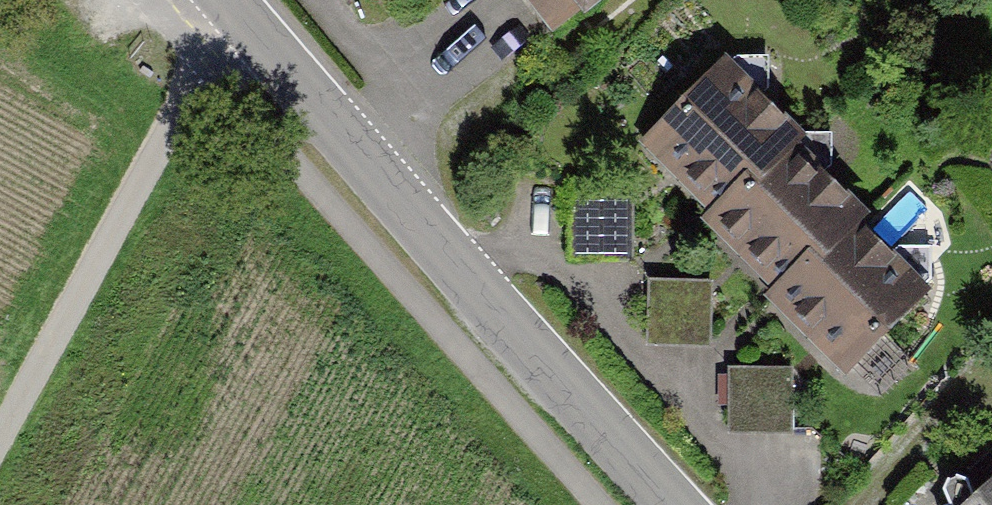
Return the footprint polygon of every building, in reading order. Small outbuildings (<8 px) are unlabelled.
[(619,0),(517,0),(557,50),(619,0)] [(645,144),(721,222),(802,144),(811,135),(735,57),(645,144)] [(712,231),(788,310),(871,229),(878,222),(802,144),(721,222),(712,231)] [(573,195),(572,260),(628,262),(630,197),(573,195)] [(781,316),(857,395),(948,307),(871,229),(788,310),(781,316)] [(703,285),(651,283),(648,345),(699,348),(703,285)] [(793,373),(733,370),(730,434),(791,436),(793,373)] [(973,504),(991,504),(991,488),(973,504)]
